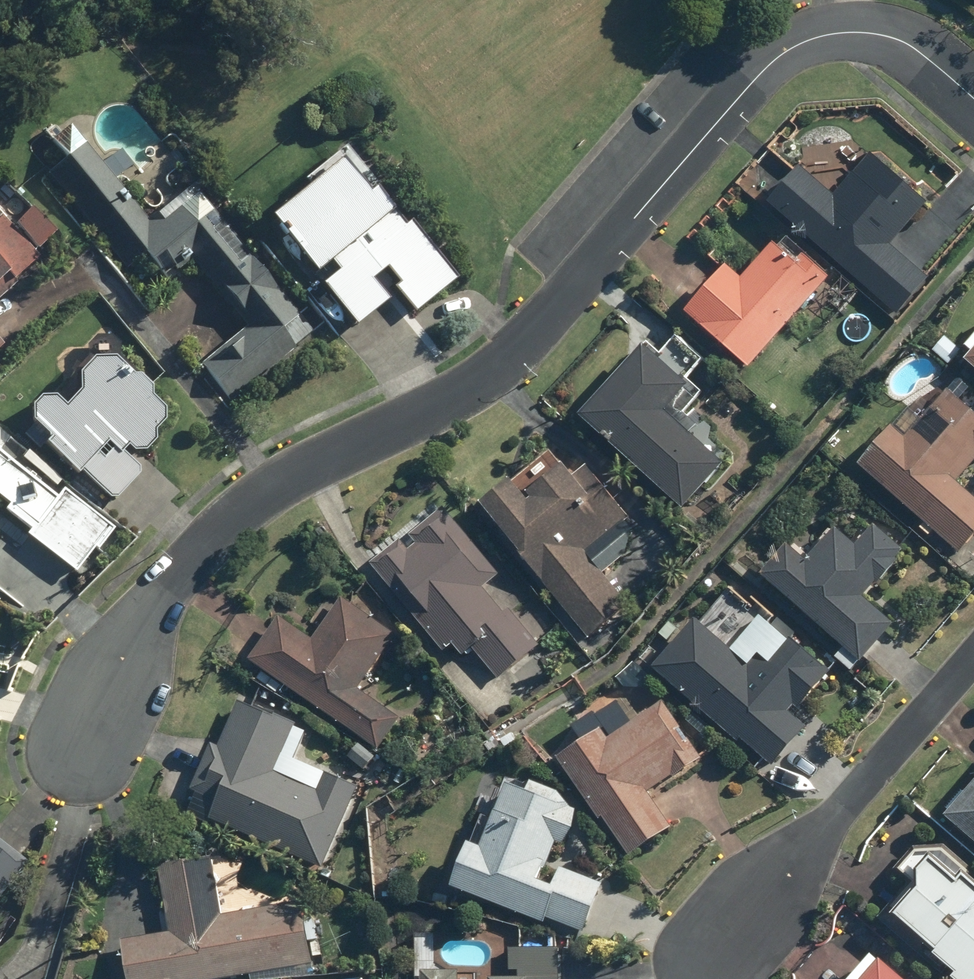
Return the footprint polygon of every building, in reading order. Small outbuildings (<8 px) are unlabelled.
[(41,174),(152,312),(177,293),(164,277),(187,258),(242,327),(195,365),(225,402),(310,334),(197,192),(157,224),(151,216),(144,221),(81,142),(41,174)] [(865,154),(828,200),(790,169),(759,208),(895,318),(926,280),(889,249),(926,204),(865,154)] [(411,319),(455,281),(405,223),(399,229),(368,194),(360,200),(328,164),(261,222),(353,328),(383,302),(367,283),(380,272),(392,286),(386,291),(411,319)] [(0,182),(0,289),(34,258),(30,254),(53,232),(29,206),(26,203),(33,197),(20,183),(10,192),(0,182)] [(824,281),(800,259),(791,269),(767,247),(734,284),(717,269),(698,290),(673,318),(737,377),(824,281)] [(960,354),(943,338),(929,352),(946,369),(960,354)] [(956,364),(973,380),(973,343),(956,364)] [(719,467),(678,433),(688,421),(671,407),(684,391),(636,352),(613,380),(608,376),(569,425),(679,515),(719,467)] [(27,442),(29,443),(69,480),(100,447),(104,450),(79,477),(108,504),(125,486),(137,472),(115,452),(120,447),(127,453),(128,453),(129,453),(130,454),(131,454),(133,454),(134,454),(135,454),(136,454),(137,453),(138,453),(139,453),(140,452),(141,452),(142,451),(143,450),(144,450),(145,449),(145,448),(146,447),(147,446),(147,445),(148,444),(148,443),(149,442),(149,441),(149,440),(149,439),(149,438),(149,437),(149,436),(149,435),(149,433),(149,432),(148,431),(148,430),(161,415),(144,399),(146,396),(124,376),(119,382),(101,365),(83,364),(70,378),(70,399),(55,414),(54,412),(53,411),(51,409),(49,408),(48,407),(46,406),(44,405),(42,404),(39,404),(37,404),(35,404),(33,405),(31,405),(29,406),(27,407),(25,408),(24,410),(22,411),(21,413),(20,415),(19,417),(18,419),(18,421),(17,423),(17,425),(18,428),(18,430),(19,432),(20,434),(21,436),(22,437),(24,439),(25,440),(27,442)] [(954,486),(973,464),(973,423),(953,405),(964,392),(953,383),(903,442),(886,427),(851,469),(953,556),(973,532),(973,503),(954,486)] [(569,481),(543,451),(473,509),(585,642),(627,607),(600,575),(635,545),(619,525),(626,519),(584,468),(569,481)] [(1,508),(0,509),(0,516),(25,534),(21,539),(69,575),(87,551),(94,555),(113,530),(60,492),(52,502),(0,464),(0,507),(1,508)] [(470,651),(495,682),(536,649),(506,612),(502,615),(498,610),(482,590),(496,579),(440,509),(367,566),(438,655),(447,648),(457,661),(470,651)] [(788,540),(754,580),(836,650),(830,657),(849,673),(889,626),(858,600),(870,586),(874,590),(902,557),(867,528),(850,548),(828,529),(806,555),(788,540)] [(320,627),(309,643),(275,619),(245,662),(373,752),(396,720),(356,692),(394,638),(328,592),(308,619),(320,627)] [(801,729),(790,720),(827,673),(787,642),(792,635),(775,622),(766,633),(757,626),(732,657),(685,620),(676,631),(668,625),(657,638),(665,645),(644,672),(769,770),(801,729)] [(273,775),(294,729),(251,709),(255,701),(240,694),(215,749),(208,746),(201,762),(187,794),(208,804),(201,820),(320,873),(358,790),(320,773),(312,792),(273,775)] [(668,830),(644,796),(668,780),(670,782),(700,761),(661,705),(605,744),(596,732),(551,764),(593,824),(597,821),(625,860),(668,830)] [(537,928),(539,921),(582,936),(599,888),(554,872),(547,893),(529,886),(536,866),(544,869),(552,846),(563,849),(574,816),(555,795),(502,776),(494,798),(478,792),(471,813),(487,818),(474,854),(458,849),(442,894),(537,928)] [(937,824),(973,853),(973,778),(937,824)] [(16,858),(0,847),(0,882),(16,858)] [(967,877),(935,850),(912,854),(893,873),(910,889),(908,903),(889,926),(924,956),(918,963),(937,978),(973,978),(973,897),(960,885),(967,877)] [(299,920),(296,904),(215,920),(203,861),(153,871),(165,934),(142,938),(117,943),(124,978),(236,978),(308,965),(304,944),(318,941),(314,918),(299,920)] [(555,952),(567,952),(567,937),(534,937),(534,933),(517,932),(516,950),(507,950),(506,978),(554,978),(555,952)] [(868,959),(850,978),(890,978),(868,959)]
